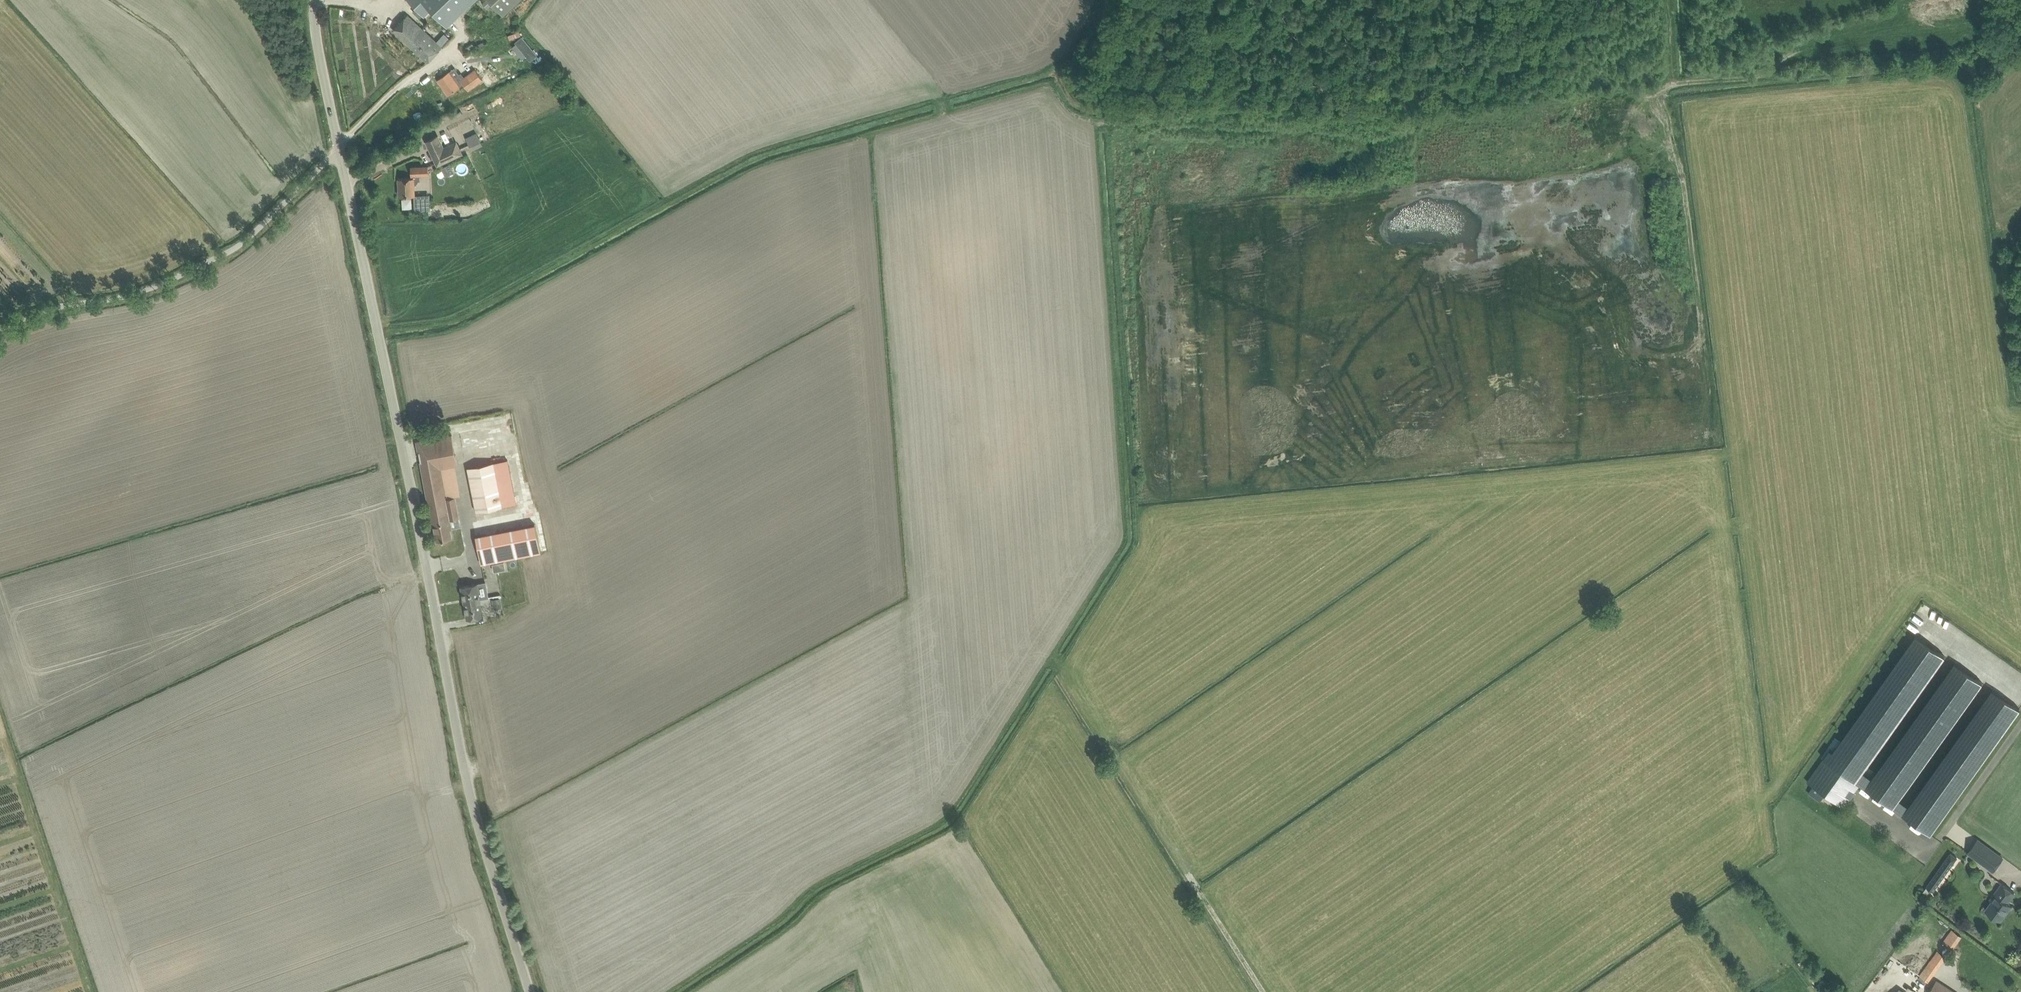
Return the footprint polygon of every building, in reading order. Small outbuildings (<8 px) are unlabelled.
[(400,0),(401,1),(419,20),(426,13),(442,29),(450,22),(443,16),(452,8),(458,14),(473,0),(401,0),(400,0)] [(393,30),(428,62),(442,46),(408,14),(393,30)] [(438,80),(449,94),(464,84),(460,79),(462,77),(455,68),(438,80)] [(462,77),(460,79),(464,84),(468,90),(483,79),(475,68),(462,77)] [(497,71),(502,80),(511,76),(508,70),(505,71),(504,68),(497,71)] [(489,85),(499,78),(492,70),(483,77),(489,85)] [(465,137),(472,150),(483,145),(476,132),(465,137)] [(463,154),(456,140),(444,146),(438,134),(425,140),(437,166),(463,154)] [(414,180),(420,180),(420,175),(429,175),(428,166),(411,167),(411,175),(412,175),(412,178),(399,178),(399,196),(415,195),(414,180)] [(401,198),(400,208),(411,208),(411,198),(401,198)] [(430,203),(415,203),(416,211),(430,210),(430,203)] [(452,528),(450,519),(459,518),(455,497),(446,498),(440,467),(458,464),(452,435),(417,441),(419,451),(420,451),(422,461),(420,461),(432,523),(433,523),(437,540),(442,539),(444,539),(452,537),(450,529),(452,528)] [(468,467),(476,511),(516,503),(508,460),(494,462),(468,467)] [(540,547),(534,519),(475,531),(480,559),(540,547)] [(483,616),(480,599),(488,597),(485,582),(461,587),(467,619),(483,616)] [(1807,781),(1814,785),(1808,793),(1820,802),(1825,794),(1844,807),(1860,783),(1930,833),(2019,708),(1993,689),(1910,806),(1899,798),(1982,681),(1955,663),(1872,778),(1861,771),(1944,655),(1916,635),(1834,751),(1830,748),(1807,781)] [(1966,852),(1992,872),(2004,857),(1977,837),(1966,852)] [(1926,888),(1933,892),(1956,858),(1949,854),(1926,888)] [(2007,902),(2014,892),(2002,884),(1991,900),(1992,901),(1986,910),(2000,920),(2011,905),(2007,902)] [(1942,942),(1952,949),(1961,936),(1952,929),(1942,942)] [(1918,975),(1928,982),(1946,957),(1936,950),(1918,975)] [(1928,991),(1954,991),(1936,980),(1931,989),(1928,991)]
